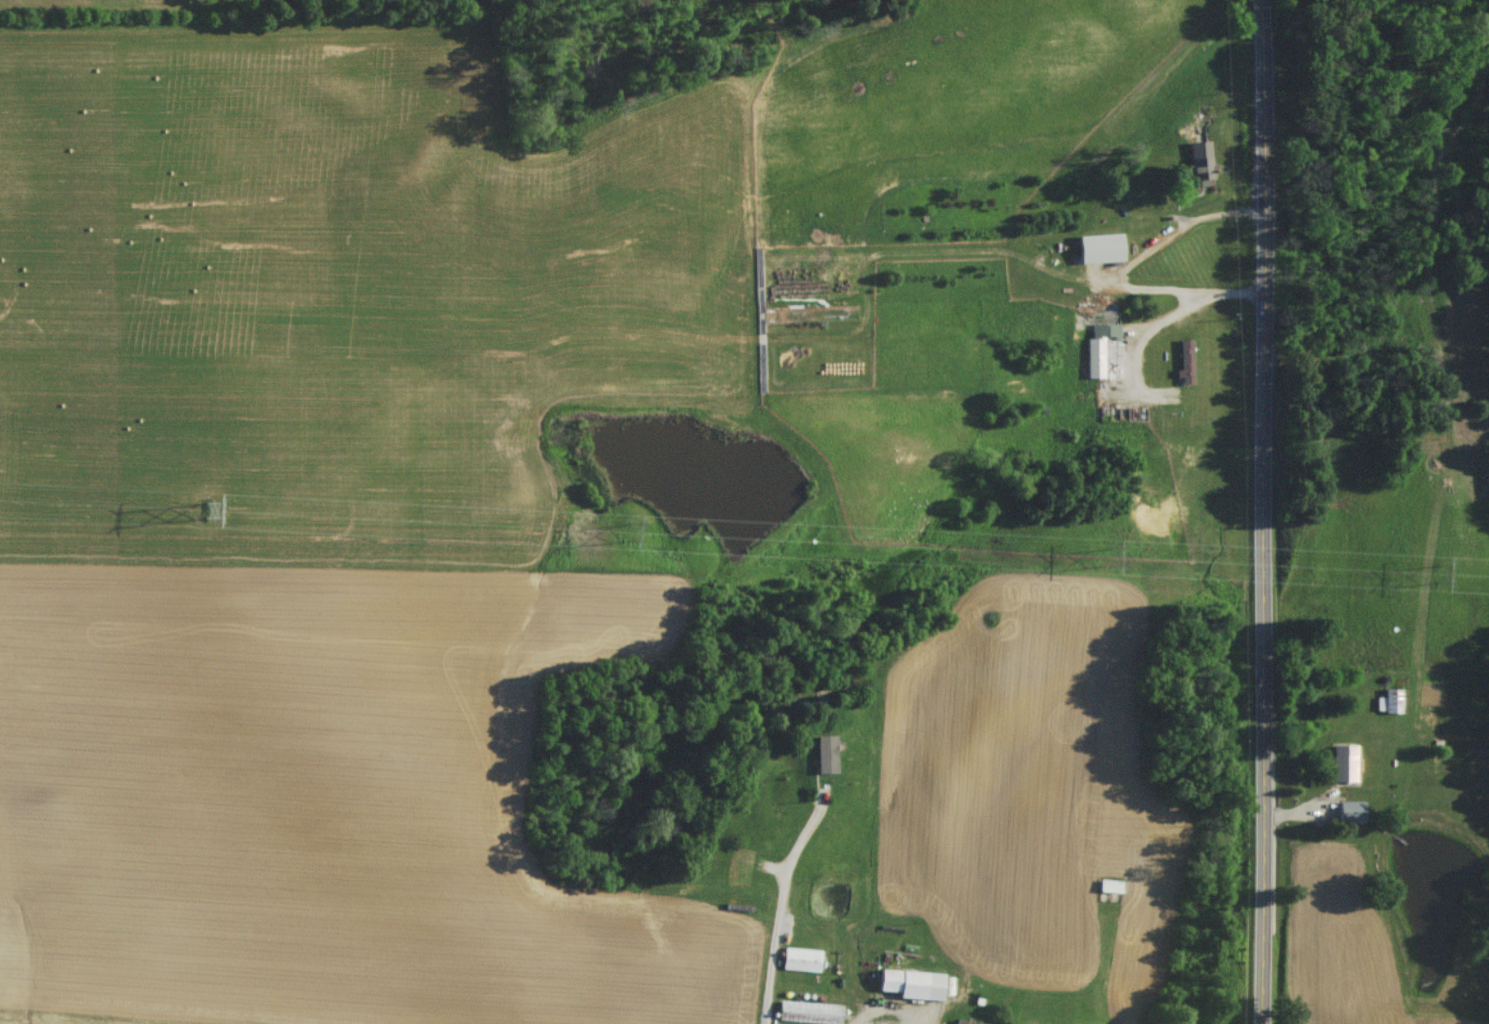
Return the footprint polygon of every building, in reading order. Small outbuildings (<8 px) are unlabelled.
[(1207,187),(1207,162),(1185,162),(1185,187),(1207,187)] [(1071,240),(1073,267),(1119,264),(1117,237),(1071,240)] [(1123,343),(1115,342),(1115,328),(1086,328),(1085,382),(1122,383),(1123,343)] [(1399,693),(1380,693),(1380,718),(1399,718),(1399,693)] [(812,741),(812,778),(824,778),(824,741),(812,741)] [(1352,750),(1329,750),(1329,787),(1352,787),(1352,750)] [(1334,807),(1334,827),(1363,827),(1363,807),(1334,807)] [(1117,885),(1095,885),(1095,898),(1117,898),(1117,885)] [(777,974),(816,977),(817,955),(779,953),(777,974)] [(893,997),(893,1003),(920,1004),(921,977),(873,975),(873,997),(893,997)] [(837,1009),(774,1007),(773,1023),(836,1023),(837,1009)]
